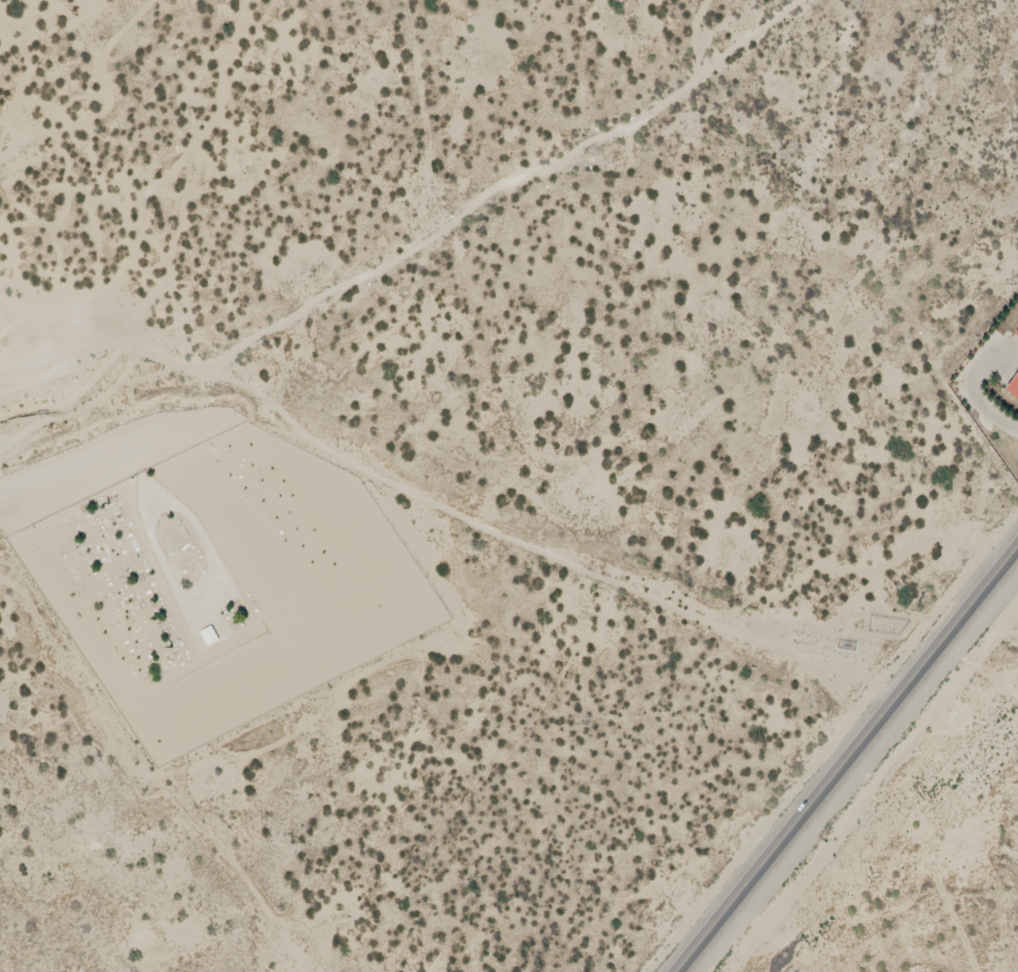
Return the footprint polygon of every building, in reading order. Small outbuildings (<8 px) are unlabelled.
[(1008,391),(1017,398),(1017,377),(1008,391)] [(219,640),(212,627),(200,633),(208,647),(219,640)]
